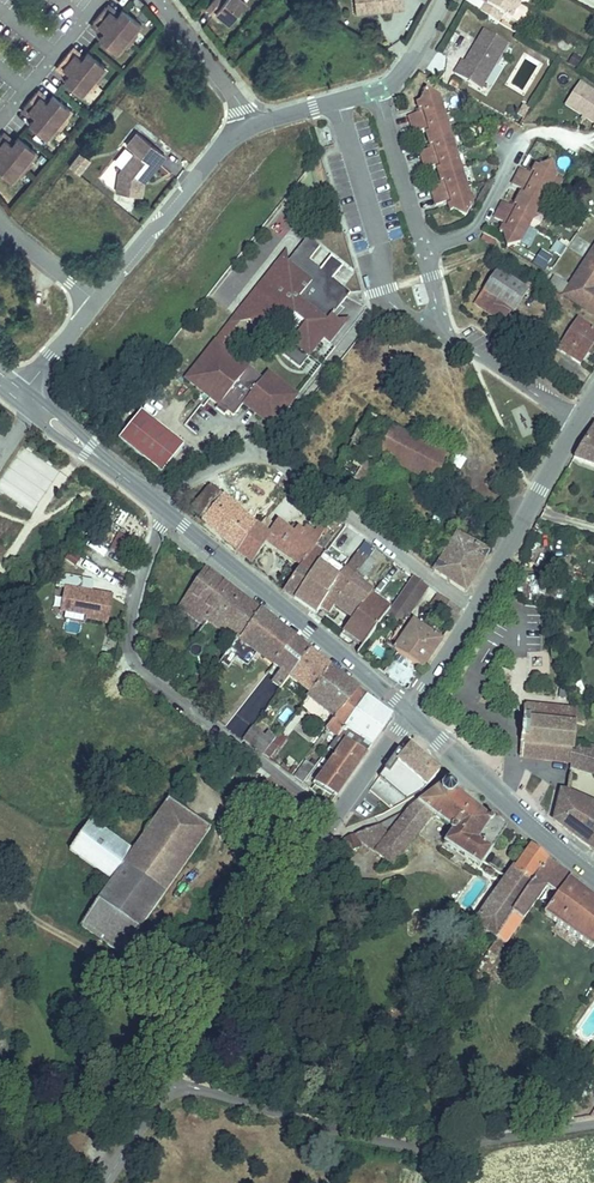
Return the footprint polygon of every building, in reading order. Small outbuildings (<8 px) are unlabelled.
[(228,17),(242,0),(206,0),(205,2),(213,8),(215,6),(222,12),(228,17)] [(356,10),(403,5),(403,0),(355,0),(356,10)] [(489,8),(485,6),(480,14),(501,26),(505,18),(513,23),(526,0),(493,0),(489,8)] [(118,11),(107,2),(105,5),(116,14),(118,11)] [(135,30),(141,22),(122,7),(118,11),(116,14),(105,5),(92,20),(104,29),(102,31),(98,36),(117,51),(123,44),(121,42),(132,28),(135,30)] [(215,6),(213,8),(220,15),(222,12),(215,6)] [(104,29),(92,20),(90,22),(102,31),(104,29)] [(460,58),(452,70),(479,86),(506,42),(483,27),(475,40),(478,42),(466,61),(460,58)] [(126,46),(137,32),(135,30),(132,28),(121,42),(123,44),(126,46)] [(83,53),(72,44),(70,46),(81,56),(83,53)] [(99,72),(106,64),(87,48),(83,53),(81,56),(70,46),(57,61),(69,71),(67,73),(63,78),(82,93),(88,86),(86,84),(97,70),(99,72)] [(69,71),(57,61),(55,64),(67,73),(69,71)] [(492,86),(502,69),(496,65),(486,82),(492,86)] [(91,87),(102,73),(99,72),(97,70),(86,84),(88,86),(91,87)] [(414,97),(404,100),(409,117),(419,114),(424,133),(415,136),(420,155),(429,152),(435,170),(425,173),(430,191),(439,188),(442,198),(449,196),(458,202),(466,189),(434,81),(424,75),(417,86),(411,87),(414,97)] [(577,81),(564,103),(593,121),(593,91),(577,81)] [(48,95),(36,86),(34,89),(45,98),(48,95)] [(64,114),(70,106),(51,91),(48,95),(45,98),(34,89),(22,104),(33,113),(31,115),(28,120),(47,135),(53,128),(51,126),(62,112),(64,114)] [(33,113),(22,104),(20,106),(31,115),(33,113)] [(55,130),(66,116),(64,114),(62,112),(51,126),(53,128),(55,130)] [(1,128),(0,129),(0,132),(10,140),(12,137),(1,128)] [(35,148),(16,133),(12,137),(10,140),(0,132),(0,168),(11,178),(18,170),(15,168),(26,154),(29,156),(35,148)] [(144,177),(162,153),(148,142),(138,154),(133,150),(117,170),(114,190),(139,194),(141,180),(139,179),(142,175),(144,177)] [(523,159),(514,154),(505,171),(515,175),(506,192),(496,188),(488,204),(497,210),(493,217),(498,220),(501,232),(514,228),(549,160),(546,149),(534,153),(528,150),(523,159)] [(68,165),(80,174),(91,159),(80,150),(68,165)] [(20,172),(31,158),(29,156),(26,154),(15,168),(18,170),(20,172)] [(399,219),(387,223),(390,238),(403,235),(399,219)] [(293,265),(250,318),(268,333),(278,320),(284,325),(278,331),(290,341),(280,353),(299,368),(322,338),(332,325),(326,321),(331,315),(349,291),(332,278),(342,264),(330,254),(320,268),(309,259),(319,245),(307,236),(287,261),(293,265)] [(560,257),(566,247),(554,240),(547,250),(560,257)] [(575,275),(593,286),(593,243),(575,275)] [(250,318),(293,265),(287,261),(286,250),(215,339),(211,344),(244,370),(248,365),(226,348),(250,318)] [(532,265),(545,270),(551,255),(538,250),(532,265)] [(498,258),(478,293),(505,308),(513,295),(517,297),(529,276),(498,258)] [(561,296),(593,314),(593,286),(575,275),(561,296)] [(332,325),(322,338),(328,342),(347,319),(338,320),(331,315),(326,321),(332,325)] [(560,344),(583,358),(593,338),(593,333),(573,321),(560,344)] [(296,392),(267,370),(262,376),(248,365),(244,370),(211,344),(185,377),(219,403),(216,407),(224,413),(227,409),(233,414),(243,401),(270,423),(296,392)] [(184,446),(141,413),(119,441),(162,475),(184,446)] [(400,426),(376,413),(356,448),(380,463),(385,453),(400,426)] [(573,458),(593,463),(593,422),(573,458)] [(423,439),(400,426),(385,453),(408,466),(423,439)] [(408,466),(437,481),(451,455),(423,439),(408,466)] [(356,448),(350,459),(374,473),(380,463),(356,448)] [(350,459),(333,488),(382,527),(434,568),(471,596),(493,553),(462,534),(461,536),(456,533),(451,540),(370,481),(374,473),(350,459)] [(209,521),(208,523),(258,563),(274,543),(307,568),(333,533),(338,526),(331,521),(326,527),(320,523),(312,533),(307,529),(303,535),(288,523),(278,535),(231,496),(230,497),(217,488),(198,512),(209,521)] [(119,531),(107,548),(123,559),(135,542),(119,531)] [(307,568),(291,591),(301,601),(331,557),(326,554),(339,537),(333,533),(307,568)] [(361,555),(350,571),(331,603),(343,612),(367,578),(383,555),(379,552),(372,563),(361,555)] [(331,557),(301,601),(304,603),(324,616),(331,603),(350,571),(331,557)] [(231,582),(207,562),(180,600),(204,620),(205,618),(231,582)] [(82,575),(59,571),(57,584),(64,586),(61,608),(86,612),(85,615),(105,618),(110,592),(89,589),(80,587),(82,575)] [(91,577),(82,575),(80,587),(89,589),(91,577)] [(367,578),(343,612),(356,622),(376,594),(380,588),(367,578)] [(420,579),(401,605),(416,616),(435,590),(420,579)] [(260,607),(231,582),(205,618),(219,629),(227,620),(241,631),(260,607)] [(356,622),(350,631),(370,647),(393,615),(397,610),(376,594),(356,622)] [(401,605),(397,610),(393,615),(408,626),(413,620),(416,616),(401,605)] [(241,631),(217,662),(226,669),(234,659),(245,668),(255,656),(270,668),(295,635),(260,607),(241,631)] [(413,620),(408,626),(393,645),(400,651),(419,625),(413,620)] [(400,651),(426,670),(445,645),(419,625),(400,651)] [(295,635),(270,668),(279,674),(270,686),(278,693),(289,680),(312,651),(295,635)] [(167,644),(164,648),(170,653),(174,649),(167,644)] [(312,651),(289,680),(311,697),(332,670),(312,651)] [(332,670),(311,697),(336,716),(357,689),(342,678),(332,670)] [(357,689),(336,716),(327,728),(337,736),(367,697),(357,689)] [(314,767),(303,782),(308,786),(313,780),(332,793),(368,741),(390,714),(367,697),(337,736),(314,767)] [(255,699),(246,711),(268,728),(278,715),(282,711),(271,702),(266,708),(255,699)] [(539,708),(525,706),(523,723),(522,732),(521,742),(520,759),(572,765),(574,745),(575,729),(577,713),(539,708)] [(586,713),(577,713),(575,729),(584,731),(585,720),(586,713)] [(278,715),(268,728),(273,732),(283,718),(278,715)] [(451,717),(447,723),(457,729),(460,725),(457,723),(459,719),(455,717),(453,719),(451,717)] [(261,741),(270,747),(278,735),(269,729),(261,741)] [(590,748),(574,745),(572,765),(589,767),(590,748)] [(423,784),(439,772),(412,749),(410,747),(398,761),(423,784)] [(281,789),(290,777),(265,758),(256,770),(281,789)] [(306,761),(295,776),(303,782),(314,767),(306,761)] [(415,789),(423,784),(398,761),(392,769),(415,789)] [(385,820),(345,837),(348,847),(370,843),(397,863),(434,813),(454,827),(445,839),(479,864),(507,826),(492,815),(489,819),(454,793),(457,788),(447,779),(439,789),(436,786),(425,797),(412,806),(385,820)] [(562,790),(557,822),(593,850),(593,797),(562,790)] [(134,936),(143,923),(207,829),(165,799),(131,848),(113,880),(94,907),(134,936)] [(363,804),(342,830),(371,812),(363,804)] [(92,821),(71,851),(113,880),(131,848),(114,836),(92,821)] [(486,930),(496,938),(498,935),(548,858),(529,844),(512,867),(508,864),(499,877),(502,879),(474,922),(470,927),(477,932),(482,936),(486,930)] [(498,935),(507,942),(546,888),(558,896),(546,911),(592,944),(593,941),(593,894),(548,858),(498,935)] [(117,960),(134,936),(94,907),(77,932),(117,960)]
